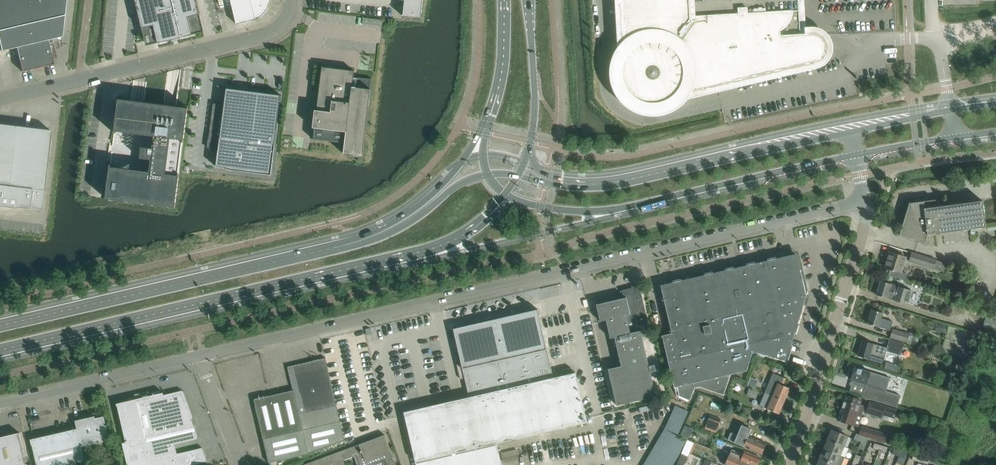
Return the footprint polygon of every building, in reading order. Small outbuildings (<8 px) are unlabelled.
[(48,40),(61,36),(65,1),(65,0),(0,0),(0,51),(16,47),(22,71),(53,64),(48,40)] [(158,43),(193,35),(189,17),(200,14),(197,0),(135,0),(142,28),(154,26),(158,43)] [(237,24),(252,21),(256,19),(260,17),(263,15),(266,12),(268,8),(270,4),(271,0),(231,0),(237,24)] [(403,15),(402,15),(402,16),(421,18),(423,0),(405,0),(403,15)] [(625,44),(630,50),(629,51),(628,53),(627,54),(626,55),(625,57),(624,59),(624,60),(623,62),(623,64),(622,65),(622,67),(622,69),(621,70),(621,73),(621,74),(621,76),(622,77),(622,79),(622,80),(623,83),(624,85),(624,86),(626,88),(626,90),(627,91),(629,92),(630,94),(631,95),(632,96),(634,97),(635,98),(637,99),(639,101),(642,102),(644,102),(646,103),(649,104),(651,104),(654,104),(657,104),(660,103),(661,103),(664,102),(665,101),(667,101),(668,100),(670,99),(672,97),(673,96),(675,95),(676,93),(677,92),(678,91),(680,89),(680,88),(688,91),(719,84),(719,85),(720,86),(721,87),(722,87),(723,88),(724,88),(725,88),(726,87),(727,87),(728,86),(728,85),(729,84),(729,83),(729,82),(816,61),(817,61),(818,60),(819,60),(820,59),(821,58),(822,57),(823,55),(824,54),(825,53),(825,52),(825,51),(825,50),(826,49),(826,47),(826,46),(825,44),(825,43),(824,41),(823,40),(823,39),(822,38),(821,37),(820,36),(818,35),(816,34),(815,34),(813,34),(812,33),(801,34),(799,0),(622,0),(625,44)] [(322,67),(313,139),(345,143),(344,154),(363,156),(372,79),(358,77),(356,87),(352,87),(354,71),(322,67)] [(213,103),(208,140),(218,142),(217,146),(219,146),(216,167),(271,174),(281,95),(226,88),(224,105),(213,103)] [(188,108),(177,106),(119,99),(106,198),(175,207),(180,169),(188,108)] [(50,130),(0,124),(0,207),(16,209),(16,207),(29,209),(29,208),(41,209),(50,130)] [(986,227),(982,200),(925,208),(924,201),(909,203),(899,235),(925,243),(927,235),(986,227)] [(901,272),(906,257),(890,252),(885,267),(890,269),(888,275),(906,280),(908,274),(901,272)] [(920,265),(922,256),(911,253),(909,261),(920,265)] [(791,345),(806,294),(807,294),(807,293),(808,293),(800,259),(800,258),(799,257),(798,256),(797,255),(796,255),(795,255),(794,254),(793,255),(661,285),(672,333),(663,335),(675,387),(678,386),(680,396),(690,400),(695,387),(700,386),(724,394),(731,374),(747,370),(752,353),(755,352),(756,352),(781,360),(786,343),(791,345)] [(944,272),(947,264),(922,256),(920,265),(944,272)] [(908,305),(912,291),(881,281),(876,295),(887,299),(887,298),(895,300),(894,301),(908,305)] [(649,366),(641,331),(649,329),(639,286),(622,290),(623,298),(596,304),(600,321),(606,320),(610,338),(614,337),(621,365),(608,368),(616,405),(656,396),(651,371),(656,370),(654,365),(649,366)] [(989,308),(983,327),(995,331),(995,311),(989,308)] [(587,422),(576,372),(553,378),(538,309),(454,329),(470,397),(404,412),(416,464),(502,464),(497,443),(587,422)] [(889,330),(892,321),(880,318),(882,313),(872,309),(871,312),(869,311),(868,316),(870,316),(867,324),(877,327),(878,326),(889,330)] [(946,324),(936,324),(935,333),(946,333),(946,324)] [(892,328),(890,337),(907,342),(909,334),(892,328)] [(889,339),(886,348),(887,348),(887,351),(901,355),(902,352),(904,343),(889,339)] [(862,340),(857,356),(868,359),(869,359),(883,363),(885,355),(887,351),(887,348),(886,348),(881,346),(862,340)] [(293,391),(255,400),(266,450),(269,463),(308,454),(345,440),(326,359),(288,367),(293,391)] [(890,378),(854,367),(852,372),(851,372),(849,378),(851,378),(850,380),(865,384),(861,397),(896,407),(900,396),(885,391),(890,378)] [(783,385),(786,378),(774,373),(765,393),(784,401),(789,388),(783,385)] [(750,377),(748,385),(753,387),(756,379),(750,377)] [(756,398),(759,391),(749,388),(747,394),(756,398)] [(191,418),(182,395),(184,394),(185,393),(184,392),(183,390),(181,389),(164,393),(164,392),(161,393),(161,394),(122,403),(121,402),(117,403),(117,406),(118,406),(127,443),(123,444),(128,464),(196,464),(207,461),(202,448),(177,454),(175,444),(196,439),(197,439),(198,438),(198,437),(198,436),(198,435),(191,418)] [(778,414),(784,401),(765,393),(760,406),(767,409),(778,414)] [(841,413),(838,420),(858,426),(864,406),(860,404),(861,400),(846,395),(840,413),(841,413)] [(870,401),(866,413),(881,417),(883,411),(895,414),(896,409),(870,401)] [(717,430),(721,419),(710,415),(706,426),(717,430)] [(90,442),(109,438),(104,416),(76,423),(77,429),(31,439),(37,464),(73,464),(94,459),(90,442)] [(693,428),(685,424),(680,434),(688,438),(693,428)] [(731,432),(728,440),(761,454),(766,444),(748,436),(751,429),(742,425),(737,435),(731,432)] [(844,446),(848,436),(831,429),(827,439),(844,446)] [(870,429),(868,437),(869,437),(886,442),(886,441),(888,434),(870,429)] [(0,437),(0,464),(26,464),(19,433),(19,432),(18,433),(0,437)] [(864,449),(869,438),(857,433),(855,438),(862,441),(859,447),(864,449)] [(385,435),(303,464),(330,464),(334,463),(335,464),(345,464),(343,460),(354,456),(357,464),(396,464),(385,435)] [(840,455),(841,455),(844,446),(827,439),(823,448),(840,455)] [(845,457),(841,455),(840,455),(823,448),(819,458),(836,464),(837,464),(842,464),(845,457)] [(744,451),(743,454),(731,449),(728,456),(752,464),(756,464),(760,457),(744,451)] [(906,457),(907,452),(901,450),(899,455),(897,463),(902,464),(903,464),(906,457)] [(688,456),(682,453),(677,464),(684,464),(688,456)] [(728,456),(726,461),(727,462),(726,464),(727,464),(752,464),(728,456)]
